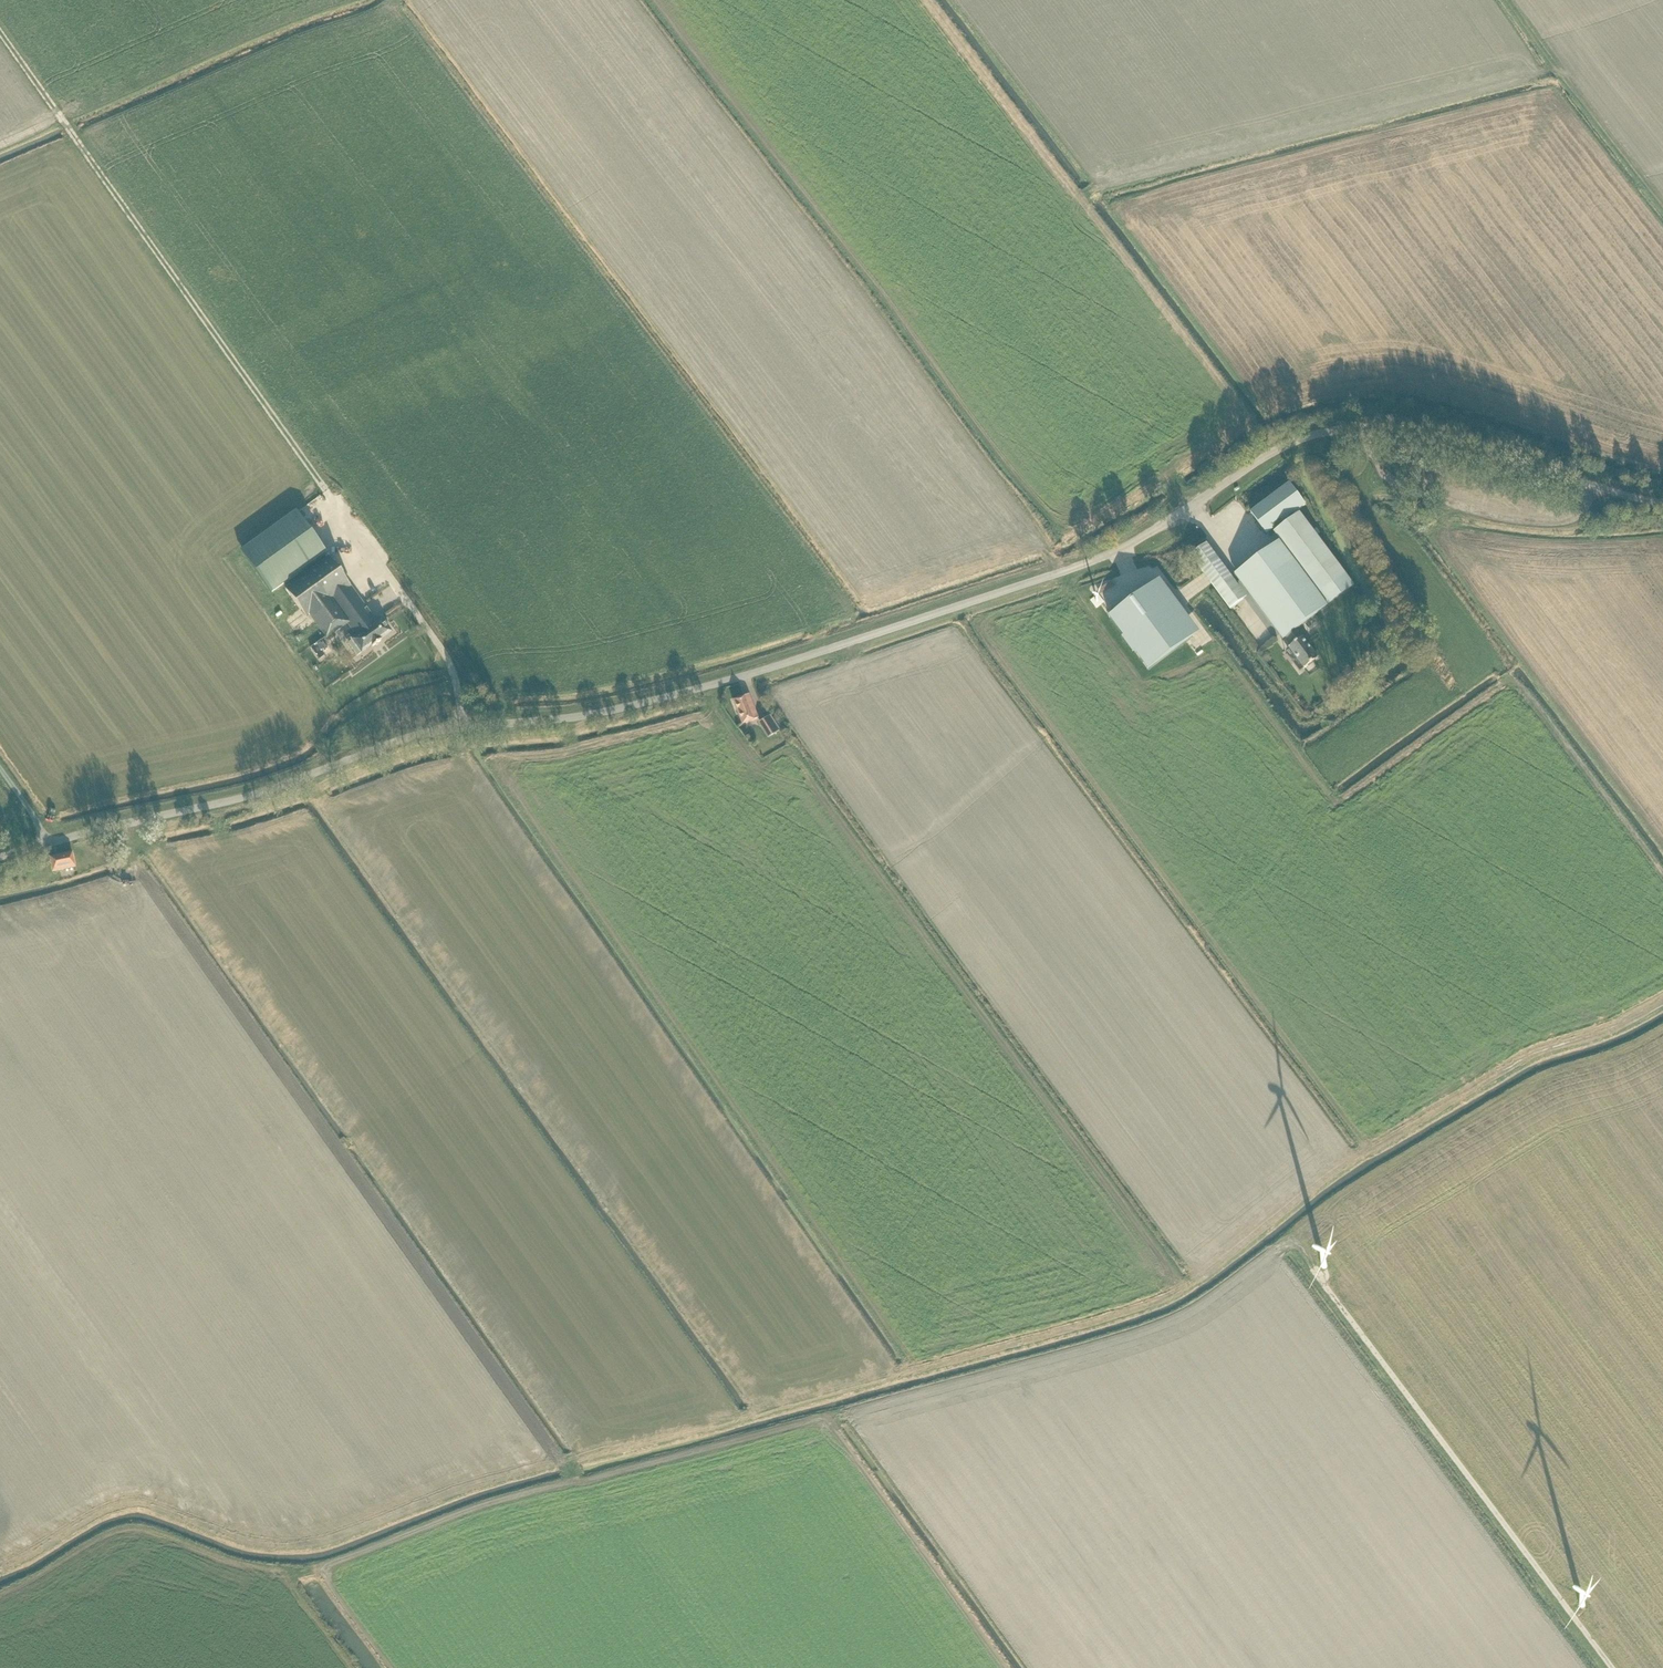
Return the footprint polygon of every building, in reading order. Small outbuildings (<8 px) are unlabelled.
[(1300,514),(1285,525),(1283,522),(1306,505),(1290,484),(1251,513),(1267,534),(1274,529),(1276,531),(1274,533),(1280,542),(1275,546),(1323,610),(1328,607),(1327,606),(1328,605),(1328,606),(1354,587),(1300,514)] [(297,512),(242,551),(272,593),(327,553),(297,512)] [(1248,599),(1210,544),(1192,557),(1231,612),(1248,599)] [(1303,638),(1302,638),(1296,630),(1323,610),(1275,546),(1236,574),(1284,639),(1286,638),(1292,646),(1289,648),(1298,660),(1293,663),(1300,673),(1318,659),(1303,638)] [(381,639),(390,633),(381,619),(376,623),(329,558),(285,590),(306,618),(310,615),(326,638),(347,623),(353,632),(345,638),(348,643),(357,656),(361,653),(361,654),(371,647),(371,648),(382,641),(381,639)] [(1149,670),(1193,637),(1154,584),(1109,617),(1149,670)] [(321,641),(310,648),(319,660),(324,656),(321,651),(326,647),(321,641)] [(733,701),(740,721),(742,725),(758,719),(748,695),(733,701)] [(780,731),(770,715),(757,723),(767,739),(780,731)] [(53,872),(75,867),(72,853),(50,858),(53,872)]
